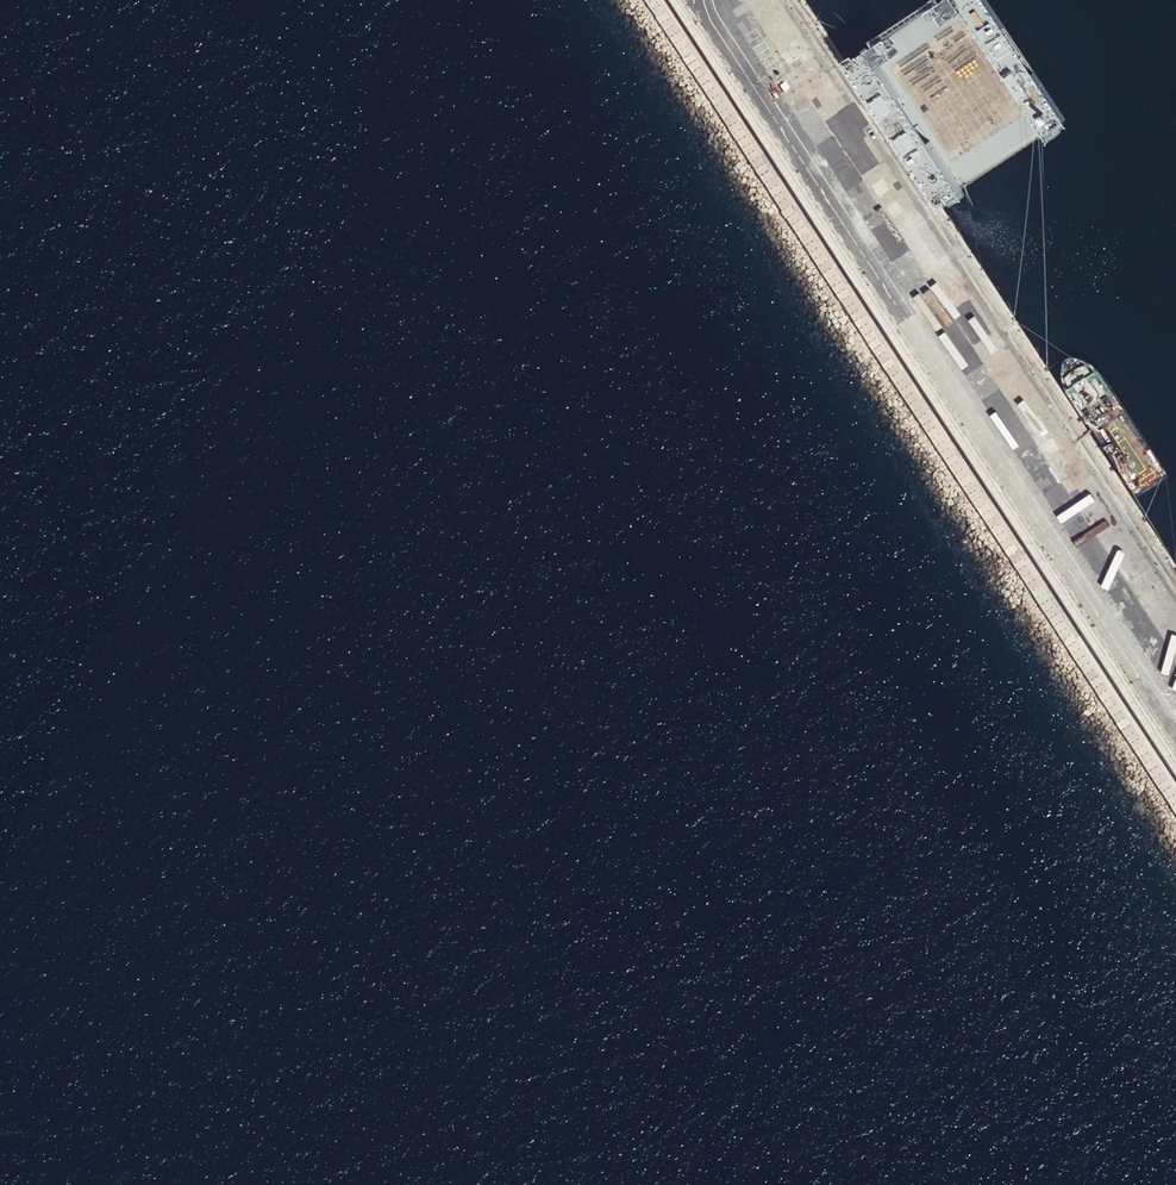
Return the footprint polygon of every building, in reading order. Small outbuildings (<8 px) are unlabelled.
[(713,74),(1175,782),(1175,767),(675,0),(665,0),(713,74)]
